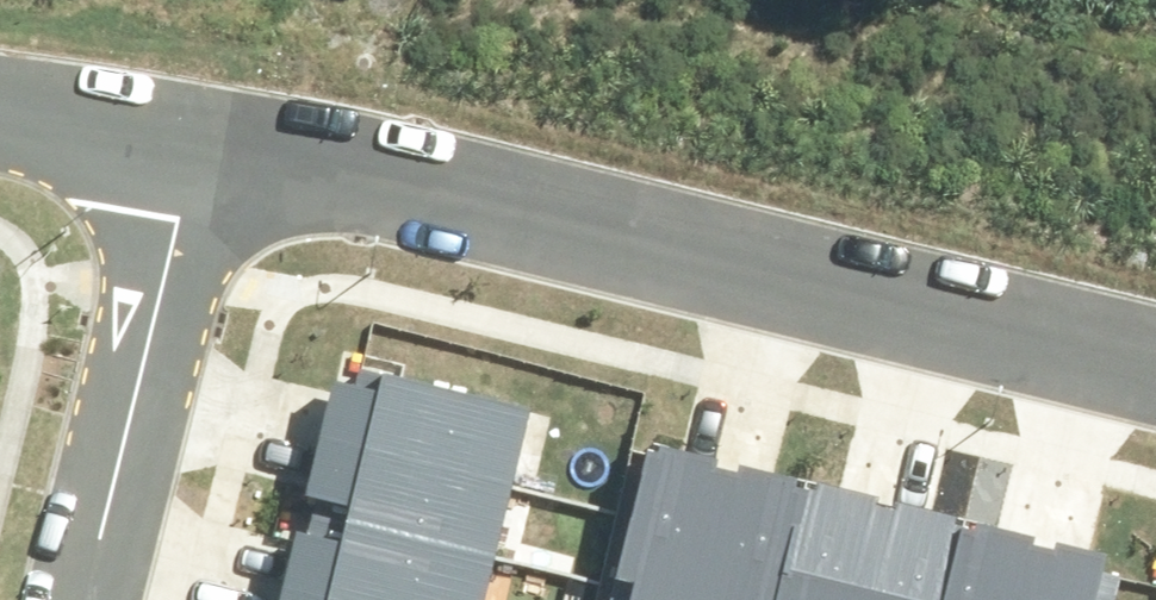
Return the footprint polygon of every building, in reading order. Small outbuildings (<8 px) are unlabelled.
[(322,433),(514,478),(529,407),(359,368),(355,385),(336,380),(322,433)] [(348,521),(495,556),(514,478),(322,433),(308,493),(352,503),(348,521)] [(725,469),(714,467),(716,460),(660,447),(659,452),(643,449),(608,599),(694,599),(725,469)] [(804,489),(796,487),(798,479),(741,466),(739,472),(725,469),(694,599),(778,599),(804,489)] [(888,507),(878,504),(879,497),(818,482),(816,492),(804,489),(778,599),(865,599),(888,507)] [(968,529),(957,527),(959,518),(899,503),(898,509),(888,507),(865,599),(950,599),(968,529)] [(295,599),(484,599),(495,556),(348,521),(343,542),(295,531),(280,596),(295,599)] [(1038,547),(1035,546),(1038,536),(977,521),(975,532),(968,529),(950,599),(1025,599),(1038,547)] [(1025,599),(1115,599),(1121,577),(1103,572),(1107,555),(1057,542),(1055,550),(1038,547),(1025,599)]
